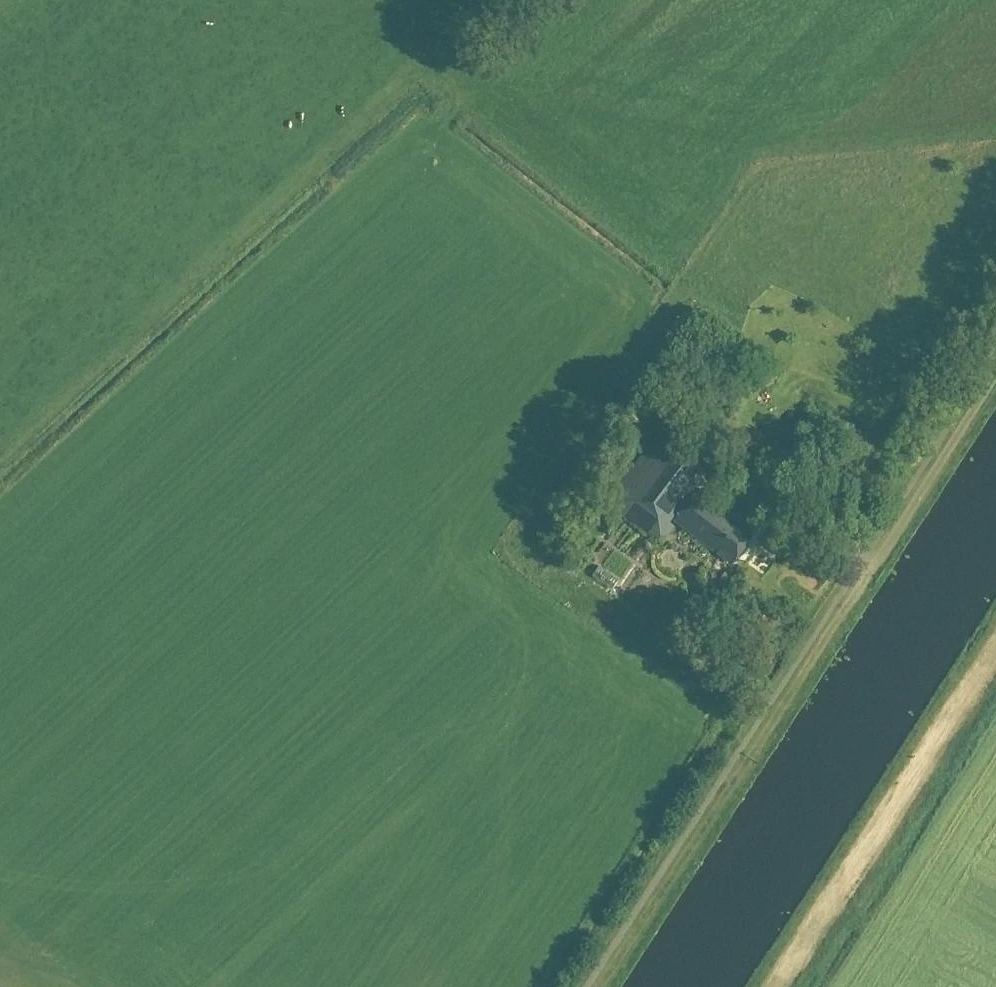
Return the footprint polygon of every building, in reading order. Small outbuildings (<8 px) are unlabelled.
[(656,438),(607,504),(661,545),(674,528),(669,524),(659,517),(696,468),(656,438)] [(731,565),(753,534),(745,528),(756,512),(746,504),(734,521),(703,498),(698,505),(691,499),(673,523),(688,534),(690,532),(715,551),(714,552),(716,554),(710,561),(723,571),(728,563),(731,565)]
